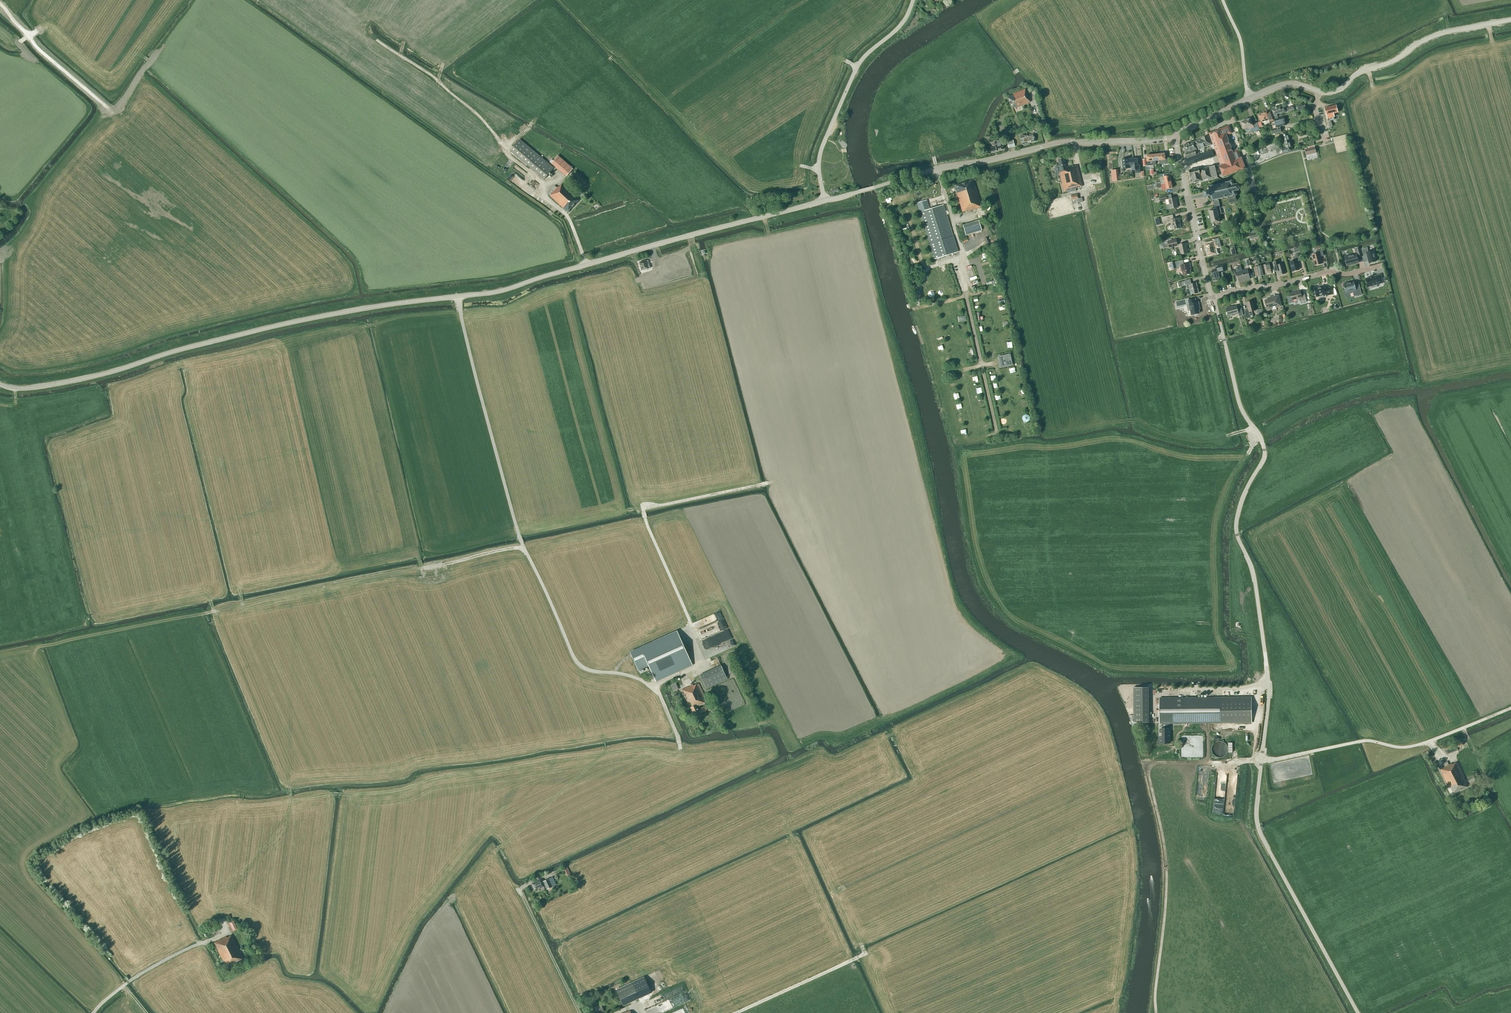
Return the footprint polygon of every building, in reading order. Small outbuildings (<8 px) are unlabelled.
[(1029,98),(1025,89),(1013,94),(1013,95),(1007,97),(1012,109),(1015,107),(1015,108),(1030,102),(1028,98),(1029,98)] [(1273,113),(1272,114),(1274,118),(1274,120),(1278,119),(1277,115),(1281,113),(1281,114),(1286,112),(1284,107),(1282,108),(1281,106),(1271,110),(1273,113)] [(1338,112),(1336,106),(1325,108),(1328,119),(1328,118),(1328,117),(1335,115),(1335,113),(1338,112)] [(1274,118),(1272,114),(1271,112),(1268,113),(1267,111),(1258,115),(1261,122),(1269,119),(1270,122),(1274,120),(1274,118)] [(1284,117),(1275,120),(1277,129),(1272,130),(1273,134),(1281,132),(1280,127),(1286,125),(1284,117)] [(1260,130),(1257,123),(1253,125),(1250,118),(1241,122),(1244,129),(1250,127),(1252,133),(1260,130)] [(1219,166),(1223,177),(1245,169),(1241,158),(1238,150),(1232,152),(1226,135),(1232,133),(1229,126),(1209,133),(1221,166),(1219,166)] [(1292,151),(1289,138),(1287,132),(1282,133),(1286,148),(1281,149),(1283,154),(1292,151)] [(1028,137),(1027,136),(1024,136),(1024,135),(1020,136),(1021,137),(1020,137),(1022,145),(1029,143),(1028,138),(1029,138),(1029,137),(1028,137)] [(1201,139),(1195,141),(1199,150),(1212,145),(1208,136),(1201,139)] [(544,179),(554,168),(520,139),(510,151),(544,179)] [(1316,153),(1315,147),(1313,140),(1307,142),(1309,149),(1305,150),(1306,156),(1316,153)] [(994,143),(995,146),(995,147),(990,148),(991,151),(996,150),(996,151),(1003,149),(1001,141),(994,143)] [(1197,150),(1194,142),(1183,145),(1186,158),(1196,155),(1195,150),(1197,150)] [(1193,157),(1194,163),(1214,157),(1213,157),(1212,151),(1193,157)] [(573,169),(558,156),(551,164),(566,177),(573,169)] [(1063,158),(1057,159),(1060,172),(1059,172),(1064,191),(1067,190),(1067,193),(1076,191),(1075,188),(1082,187),(1077,166),(1072,167),(1072,166),(1066,168),(1063,158)] [(1130,166),(1132,166),(1131,159),(1129,159),(1122,160),(1123,169),(1130,168),(1130,166)] [(1132,166),(1132,170),(1135,170),(1136,173),(1140,173),(1140,165),(1138,165),(1137,159),(1131,159),(1132,166)] [(1199,169),(1202,180),(1212,178),(1217,177),(1215,166),(1209,167),(1205,168),(1199,169)] [(1202,180),(1199,169),(1199,168),(1189,170),(1191,177),(1192,183),(1202,181),(1202,180)] [(1111,170),(1112,181),(1119,180),(1118,170),(1111,170)] [(508,179),(516,185),(521,177),(513,171),(508,179)] [(1157,185),(1161,184),(1165,183),(1168,182),(1171,182),(1170,175),(1168,176),(1167,173),(1165,174),(1165,176),(1164,177),(1164,180),(1156,182),(1157,185)] [(1213,202),(1218,200),(1219,200),(1218,200),(1223,199),(1227,198),(1228,198),(1229,203),(1237,202),(1235,197),(1236,197),(1235,196),(1237,195),(1237,196),(1238,195),(1237,195),(1237,193),(1238,193),(1237,193),(1236,191),(1239,191),(1239,192),(1240,191),(1239,191),(1240,189),(1241,189),(1241,188),(1240,188),(1240,186),(1241,185),(1240,185),(1238,184),(1238,183),(1237,183),(1237,184),(1235,184),(1235,183),(1236,183),(1236,182),(1235,182),(1234,181),(1234,180),(1234,181),(1232,180),(1231,180),(1231,179),(1222,181),(1223,183),(1220,184),(1220,183),(1219,183),(1219,184),(1215,185),(1215,184),(1214,184),(1214,185),(1210,186),(1210,185),(1209,186),(1208,186),(1209,191),(1204,192),(1206,198),(1207,198),(1208,199),(1209,199),(1210,198),(1210,197),(1211,197),(1212,201),(1213,201),(1213,202)] [(981,207),(973,180),(954,186),(962,212),(968,210),(968,211),(979,208),(981,207)] [(567,212),(579,199),(563,184),(559,187),(559,186),(557,188),(555,185),(551,189),(552,190),(549,193),(549,194),(550,195),(567,212)] [(1073,204),(1083,202),(1082,198),(1079,198),(1078,194),(1071,196),(1072,200),(1073,204)] [(1172,198),(1171,196),(1171,194),(1159,197),(1160,201),(1168,199),(1169,204),(1167,205),(1168,210),(1178,207),(1176,200),(1177,200),(1177,197),(1172,198)] [(953,236),(943,205),(929,209),(927,200),(917,203),(934,259),(958,252),(953,236)] [(1222,214),(1218,200),(1213,202),(1215,209),(1209,210),(1212,224),(1220,222),(1218,215),(1222,214)] [(1180,222),(1179,218),(1174,219),(1173,215),(1161,217),(1163,224),(1170,222),(1171,224),(1172,224),(1173,230),(1181,228),(1179,222),(1180,222)] [(982,230),(979,220),(962,225),(965,235),(982,230)] [(1259,237),(1258,232),(1256,233),(1255,230),(1251,231),(1252,234),(1249,235),(1250,239),(1259,237)] [(1212,239),(1213,242),(1205,244),(1207,255),(1216,253),(1215,249),(1221,248),(1219,238),(1212,239)] [(1169,248),(1177,246),(1176,239),(1168,241),(1169,248)] [(1176,252),(1177,256),(1188,253),(1186,246),(1188,246),(1187,243),(1182,244),(1178,245),(1180,251),(1176,252)] [(1363,256),(1367,255),(1369,263),(1376,261),(1374,251),(1368,252),(1367,247),(1361,249),(1363,256)] [(1322,250),(1316,251),(1316,254),(1312,255),(1315,266),(1322,264),(1320,257),(1324,256),(1322,250)] [(1293,258),(1294,261),(1290,262),(1293,272),(1299,270),(1297,262),(1301,260),(1299,254),(1295,255),(1296,257),(1293,258)] [(1344,257),(1347,266),(1358,263),(1356,254),(1344,257)] [(648,260),(646,261),(646,260),(639,262),(642,270),(648,268),(648,269),(650,268),(649,264),(648,260)] [(1184,265),(1183,260),(1175,262),(1170,263),(1172,269),(1176,268),(1180,267),(1181,270),(1182,270),(1183,275),(1191,274),(1190,268),(1189,264),(1184,265)] [(1286,273),(1283,264),(1279,265),(1278,261),(1272,263),(1275,272),(1278,271),(1279,275),(1286,273)] [(1269,263),(1264,265),(1266,275),(1272,273),(1269,263)] [(1213,276),(1212,276),(1213,281),(1221,279),(1220,273),(1225,272),(1223,266),(1215,268),(1216,270),(1211,272),(1212,275),(1213,276)] [(1261,276),(1259,266),(1253,267),(1256,277),(1261,276)] [(1248,269),(1242,271),(1245,280),(1250,279),(1248,269)] [(1245,280),(1242,271),(1236,272),(1239,282),(1245,280)] [(1374,288),(1377,287),(1377,285),(1383,283),(1381,275),(1373,277),(1373,276),(1369,277),(1370,278),(1365,279),(1368,287),(1373,286),(1374,288)] [(1185,281),(1181,282),(1178,283),(1179,287),(1182,287),(1187,286),(1187,289),(1190,289),(1191,294),(1198,293),(1196,283),(1191,284),(1190,279),(1185,281)] [(1362,295),(1360,288),(1356,289),(1354,282),(1351,283),(1351,282),(1343,284),(1346,293),(1355,291),(1356,296),(1361,294),(1362,295)] [(1325,289),(1324,286),(1314,289),(1317,297),(1320,296),(1320,297),(1321,298),(1323,297),(1323,296),(1323,295),(1326,294),(1326,296),(1334,294),(1332,287),(1325,289)] [(1301,294),(1300,291),(1290,294),(1292,300),(1299,299),(1300,301),(1301,303),(1307,302),(1306,300),(1304,293),(1301,294)] [(1282,306),(1279,295),(1269,298),(1269,299),(1265,300),(1267,310),(1272,309),(1272,307),(1275,306),(1276,308),(1282,306)] [(1196,303),(1195,299),(1187,301),(1187,305),(1189,304),(1192,315),(1200,313),(1199,309),(1200,309),(1198,302),(1196,303)] [(1255,310),(1253,301),(1246,303),(1248,310),(1244,311),(1246,319),(1253,317),(1252,311),(1255,310)] [(1230,307),(1226,308),(1228,317),(1238,314),(1239,316),(1243,315),(1241,308),(1238,309),(1237,306),(1230,308),(1230,307)] [(1001,367),(1011,364),(1009,355),(999,357),(1000,360),(1002,360),(1003,363),(1000,363),(1001,367)] [(723,619),(720,612),(708,617),(711,624),(723,619)] [(205,617),(208,623),(213,621),(211,615),(205,617)] [(723,632),(725,634),(718,637),(720,644),(733,639),(729,629),(723,632)] [(630,653),(638,670),(649,666),(656,681),(692,665),(677,631),(630,653)] [(706,688),(728,679),(721,665),(700,675),(706,688)] [(700,713),(707,710),(705,706),(698,709),(696,706),(707,702),(698,683),(693,685),(693,684),(681,690),(688,705),(689,705),(695,717),(700,715),(700,713)] [(1149,687),(1134,688),(1134,723),(1149,722),(1149,687)] [(1252,697),(1160,698),(1160,724),(1162,723),(1162,729),(1160,729),(1160,741),(1169,741),(1169,730),(1170,730),(1170,725),(1167,725),(1167,723),(1252,723),(1252,697)] [(1228,751),(1228,749),(1228,747),(1227,745),(1226,744),(1225,742),(1223,742),(1221,741),(1219,741),(1217,741),(1216,742),(1214,743),(1213,744),(1212,746),(1212,747),(1212,750),(1212,752),(1213,754),(1215,756),(1217,757),(1219,757),(1221,757),(1223,757),(1224,756),(1226,755),(1227,753),(1228,751)] [(1457,748),(1464,745),(1462,741),(1445,748),(1447,754),(1458,749),(1457,748)] [(1452,763),(1449,765),(1447,762),(1443,764),(1444,765),(1440,767),(1441,769),(1440,769),(1449,787),(1450,787),(1454,794),(1468,787),(1465,781),(1464,777),(1457,762),(1452,764),(1452,763)] [(1224,815),(1234,816),(1236,800),(1229,799),(1228,804),(1226,804),(1224,815)] [(535,891),(544,886),(545,885),(547,889),(552,887),(549,879),(543,881),(542,882),(541,879),(532,884),(535,891)] [(232,921),(229,915),(225,917),(232,932),(239,929),(235,920),(232,921)] [(214,943),(226,967),(243,959),(231,935),(227,938),(226,937),(214,943)] [(632,982),(616,989),(623,1006),(639,998),(632,982)] [(683,994),(671,999),(674,1007),(686,1003),(683,994)] [(597,1012),(600,1012),(604,1011),(601,1004),(594,1007),(597,1012)]
